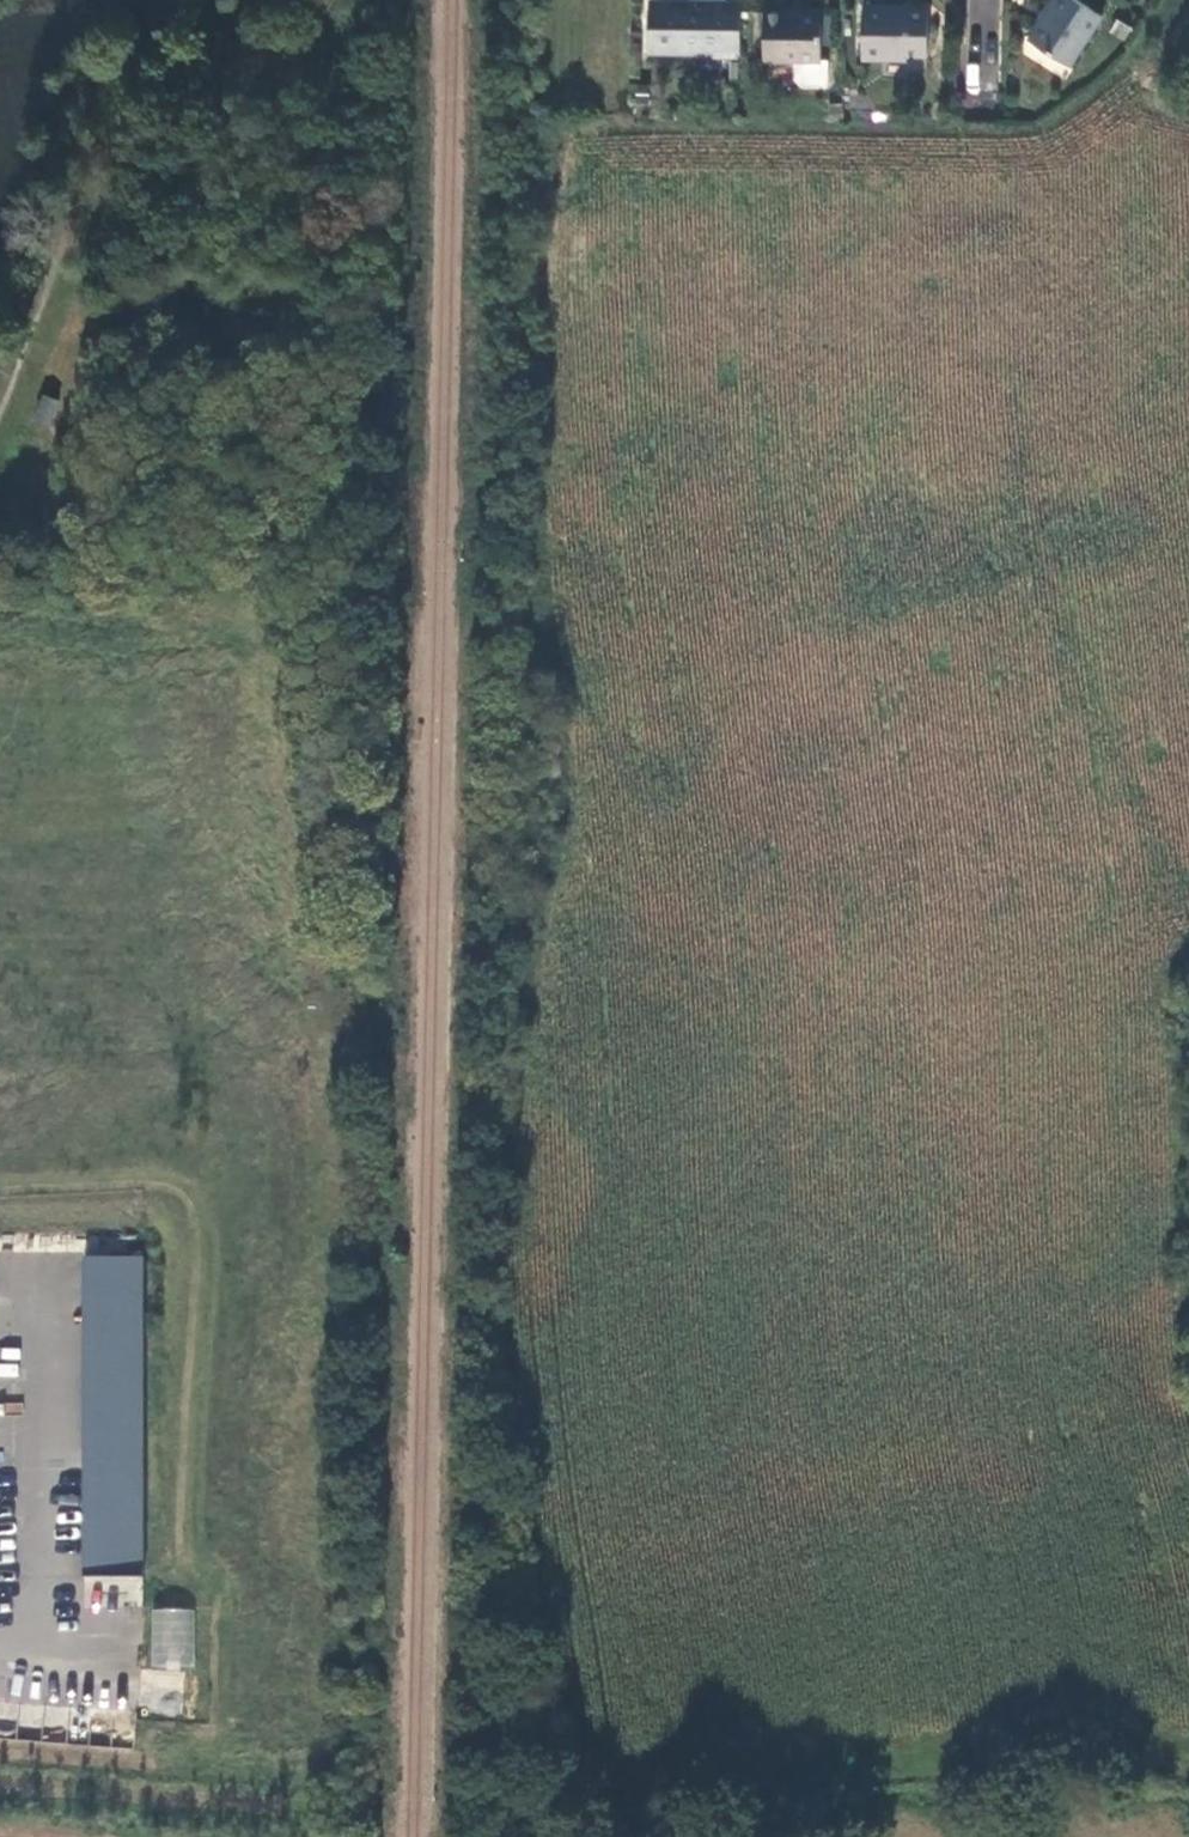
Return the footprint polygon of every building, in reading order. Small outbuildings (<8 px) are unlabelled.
[(649,53),(739,55),(741,2),(717,2),(650,0),(649,53)] [(1073,0),(1054,0),(1047,10),(1050,12),(1044,20),(1030,42),(1069,67),(1102,18),(1073,0)] [(864,8),(863,62),(907,63),(907,58),(927,58),(928,16),(912,15),(901,9),(888,9),(864,8)] [(820,63),(821,13),(805,13),(797,12),(798,15),(765,14),(764,61),(820,63)] [(141,1255),(83,1255),(80,1576),(138,1577),(141,1255)] [(193,1668),(194,1609),(150,1609),(149,1667),(193,1668)]
